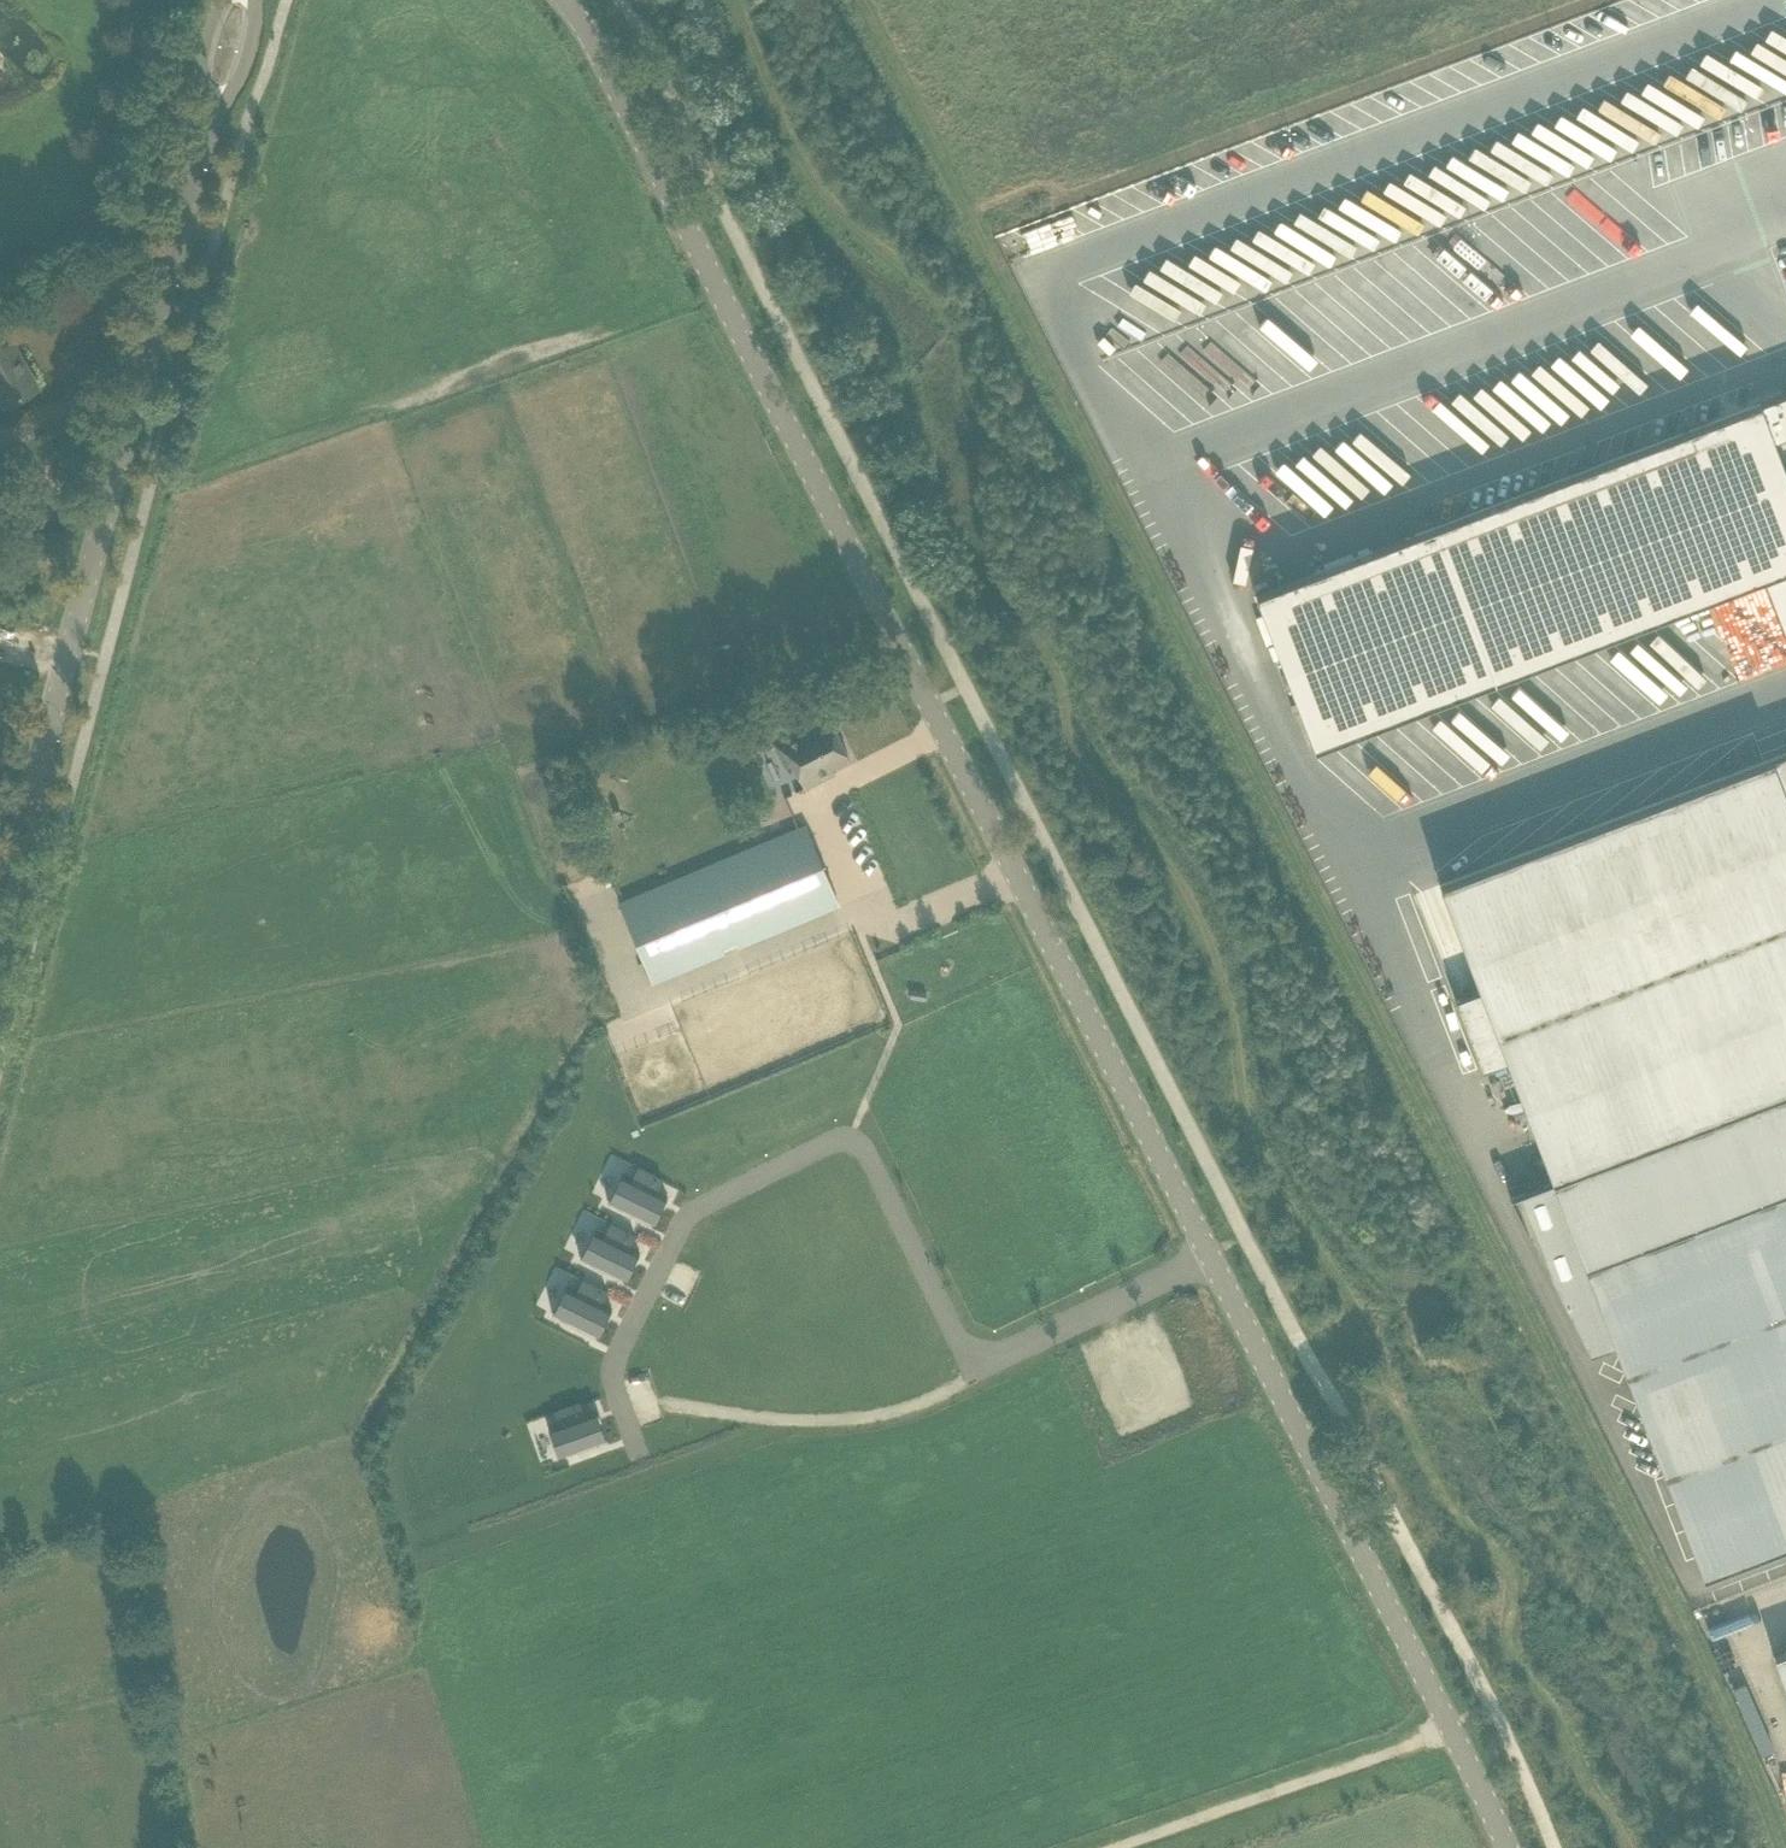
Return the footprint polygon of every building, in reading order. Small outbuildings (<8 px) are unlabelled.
[(5,405),(38,387),(13,342),(0,349),(0,396),(5,405)] [(1256,597),(1315,750),(1764,578),(1785,569),(1785,467),(1776,439),(1785,435),(1785,394),(1256,597)] [(1511,490),(1632,452),(1627,435),(1506,474),(1511,490)] [(831,767),(849,758),(831,722),(800,737),(797,731),(774,743),(786,767),(793,764),(805,788),(834,773),(831,767)] [(1440,884),(1478,986),(1455,994),(1483,1072),(1507,1063),(1553,1182),(1510,1198),(1590,1355),(1615,1346),(1703,1577),(1785,1545),(1785,790),(1773,757),(1440,884)] [(620,904),(654,984),(839,905),(805,825),(620,904)] [(622,1174),(608,1202),(653,1225),(667,1196),(657,1191),(663,1179),(638,1167),(632,1179),(622,1174)] [(594,1230),(580,1259),(625,1281),(640,1252),(629,1247),(635,1235),(610,1223),(604,1235),(594,1230)] [(567,1286),(552,1315),(598,1337),(612,1309),(601,1303),(607,1291),(582,1279),(576,1291),(567,1286)] [(558,1424),(548,1427),(559,1458),(606,1440),(596,1411),(584,1415),(580,1402),(554,1411),(558,1424)] [(1774,1657),(1785,1689),(1785,1653),(1774,1657)]
